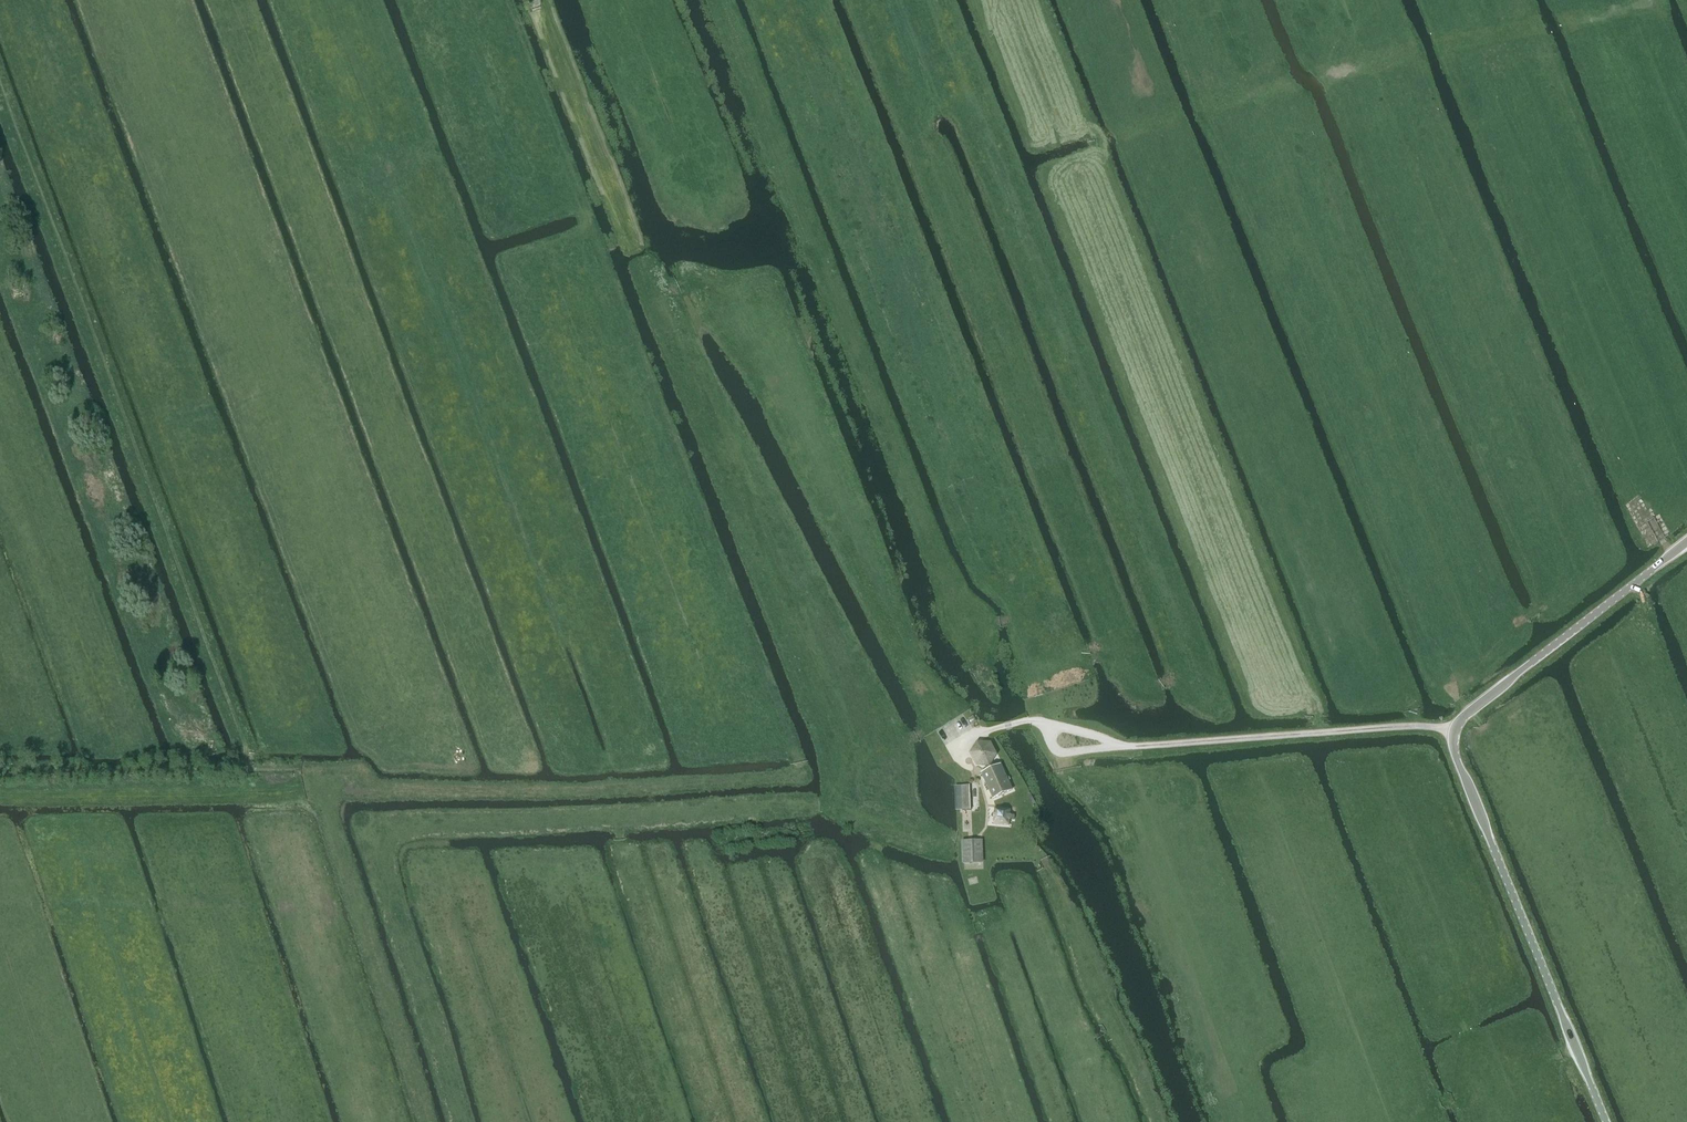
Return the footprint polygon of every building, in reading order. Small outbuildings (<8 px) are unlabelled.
[(978,742),(970,753),(976,765),(984,765),(987,771),(994,768),(991,763),(996,755),(991,743),(978,742)] [(993,799),(1012,790),(1001,765),(994,768),(987,771),(982,774),(993,799)] [(962,811),(971,810),(970,786),(962,786),(962,811)] [(1013,820),(1014,816),(1010,816),(1011,809),(995,808),(993,824),(1009,826),(1010,820),(1013,820)] [(979,840),(962,841),(963,864),(981,863),(979,840)] [(967,874),(968,880),(978,878),(976,872),(967,874)]
